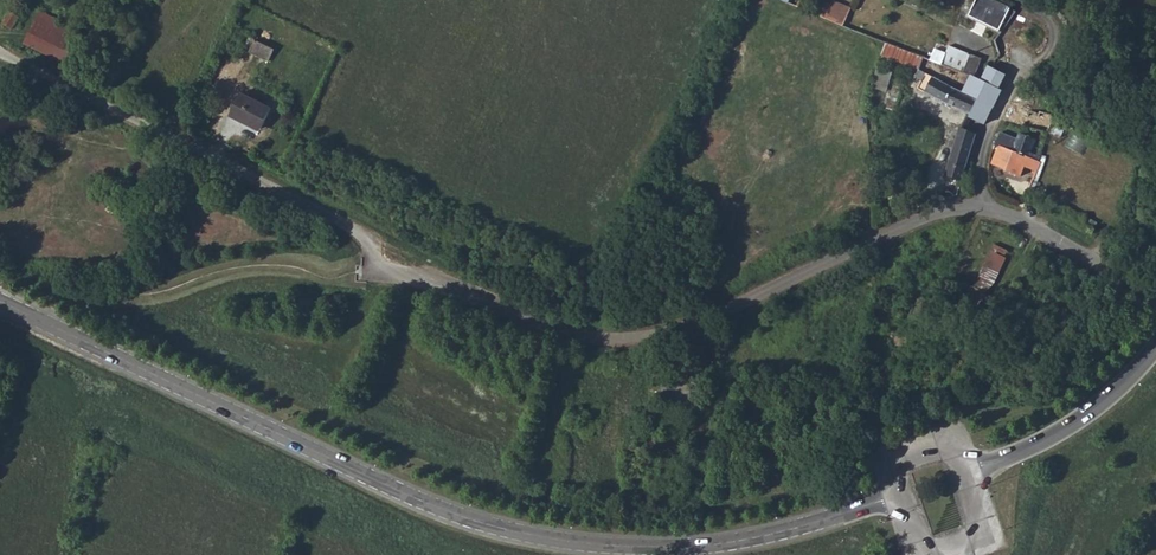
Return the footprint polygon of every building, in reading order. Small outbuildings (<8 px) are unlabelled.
[(1007,8),(990,0),(977,0),(968,19),(994,32),(1007,8)] [(852,11),(835,4),(827,21),(833,24),(845,29),(852,11)] [(25,45),(65,65),(81,31),(44,13),(40,12),(25,45)] [(10,15),(2,26),(12,32),(19,19),(10,15)] [(255,42),(250,53),(269,63),(275,50),(255,42)] [(881,56),(918,71),(922,61),(885,45),(881,56)] [(941,68),(962,76),(969,56),(949,48),(941,68)] [(981,61),(969,56),(962,76),(973,80),(981,61)] [(1002,76),(993,71),(986,69),(980,82),(996,90),(1002,76)] [(919,89),(969,118),(975,103),(973,101),(918,71),(915,79),(920,83),(919,89)] [(980,82),(973,101),(975,103),(969,118),(982,125),(999,92),(996,90),(980,82)] [(240,96),(229,119),(260,132),(270,110),(240,96)] [(945,177),(960,183),(974,136),(958,129),(945,177)] [(999,149),(993,164),(1017,175),(1014,182),(1029,189),(1038,163),(1037,163),(1039,160),(1029,156),(1035,143),(1020,136),(1017,141),(1000,135),(994,146),(999,149)] [(959,294),(983,304),(987,294),(991,295),(1007,261),(1004,260),(1007,253),(993,247),(974,287),(964,284),(959,294)] [(922,313),(935,317),(943,299),(930,294),(922,313)] [(598,312),(603,305),(594,299),(588,307),(598,312)]
